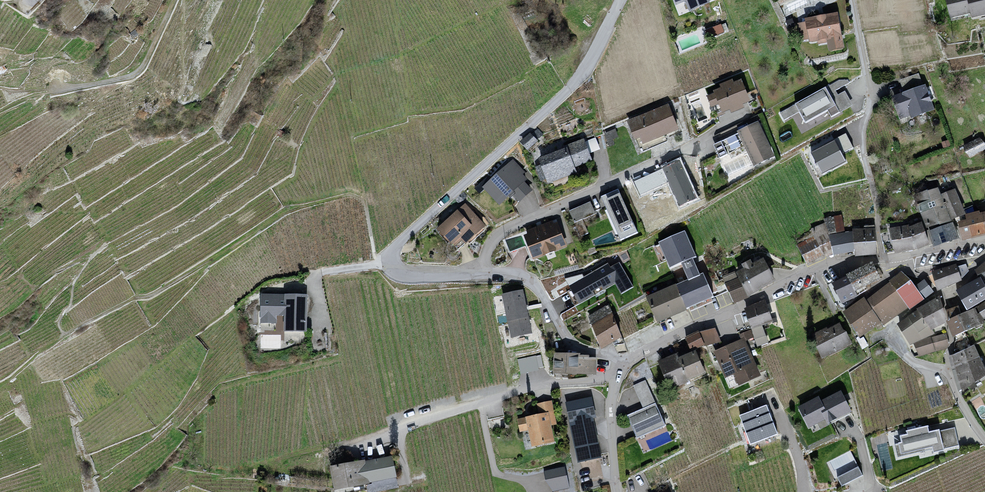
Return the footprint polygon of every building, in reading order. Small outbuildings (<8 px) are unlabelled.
[(675,5),(687,0),(690,9),(709,2),(708,0),(673,0),(675,5)] [(950,18),(970,13),(967,0),(946,0),(950,18)] [(970,13),(972,18),(984,15),(984,0),(967,0),(970,13)] [(839,12),(805,18),(806,21),(810,39),(810,41),(818,41),(818,43),(828,40),(830,51),(845,49),(839,12)] [(810,39),(806,21),(797,23),(800,41),(810,39)] [(720,103),(725,115),(745,107),(743,103),(749,101),(741,80),(734,83),(733,79),(719,85),(720,88),(714,91),(715,93),(708,96),(712,106),(720,103)] [(848,86),(847,82),(839,82),(780,115),(785,123),(794,118),(799,129),(807,125),(811,132),(855,107),(846,92),(839,96),(837,93),(848,86)] [(927,86),(893,99),(901,120),(937,111),(927,86)] [(668,104),(626,120),(634,140),(641,137),(643,143),(678,129),(668,104)] [(758,121),(738,130),(754,165),(774,156),(758,121)] [(714,142),(720,155),(742,144),(735,131),(714,142)] [(530,132),(520,141),(528,150),(538,141),(530,132)] [(846,133),(810,152),(822,174),(846,161),(841,152),(853,145),(846,133)] [(963,146),(969,157),(984,149),(984,147),(980,137),(963,146)] [(949,140),(941,142),(943,148),(951,146),(949,140)] [(568,150),(541,159),(550,186),(577,174),(575,169),(593,162),(585,141),(568,146),(568,150)] [(525,172),(514,159),(485,187),(499,202),(511,191),(520,200),(530,190),(523,182),(526,178),(523,174),(525,172)] [(940,189),(917,193),(930,229),(968,217),(956,192),(943,198),(940,189)] [(618,190),(602,197),(619,237),(636,230),(618,190)] [(466,202),(437,228),(452,245),(461,237),(466,243),(486,225),(466,202)] [(594,214),(590,202),(569,211),(574,222),(594,214)] [(968,217),(969,222),(960,224),(967,241),(984,238),(984,213),(968,217)] [(556,220),(523,233),(532,259),(566,246),(556,220)] [(909,226),(889,229),(896,254),(917,250),(932,245),(922,224),(909,226)] [(851,232),(830,237),(834,258),(856,253),(857,258),(880,256),(876,230),(851,232)] [(687,233),(661,245),(673,270),(699,260),(687,233)] [(799,250),(807,266),(824,258),(817,241),(799,250)] [(616,283),(621,292),(634,286),(619,256),(569,281),(579,301),(616,283)] [(764,261),(736,274),(748,298),(777,283),(764,261)] [(955,265),(933,271),(938,289),(960,279),(955,265)] [(975,273),(982,280),(984,285),(984,265),(975,273)] [(875,266),(835,284),(846,307),(884,281),(875,266)] [(890,283),(891,284),(909,310),(910,312),(926,301),(916,287),(913,282),(902,273),(890,283)] [(703,278),(648,298),(660,324),(714,300),(703,278)] [(958,294),(969,313),(984,304),(984,285),(982,280),(958,294)] [(925,281),(916,287),(926,301),(934,294),(925,281)] [(891,284),(869,301),(883,324),(885,327),(909,310),(891,284)] [(522,290),(502,294),(510,336),(531,332),(522,290)] [(309,297),(262,296),(260,326),(278,325),(276,317),(285,318),(286,333),(309,334),(309,297)] [(865,299),(844,313),(861,340),(883,324),(869,301),(867,302),(865,299)] [(921,309),(919,313),(931,329),(944,322),(936,301),(921,309)] [(767,302),(747,311),(753,331),(775,323),(767,302)] [(977,310),(950,324),(957,338),(984,326),(984,322),(977,310)] [(919,313),(899,326),(910,344),(933,333),(931,329),(919,313)] [(614,317),(594,326),(604,350),(622,340),(623,338),(614,317)] [(841,321),(813,335),(824,358),(852,344),(841,321)] [(699,334),(685,339),(693,352),(722,344),(715,331),(699,334)] [(262,335),(261,346),(280,346),(280,335),(262,335)] [(745,341),(714,352),(727,379),(735,374),(740,386),(763,378),(745,341)] [(950,358),(959,388),(984,374),(984,371),(973,347),(950,358)] [(679,356),(660,362),(671,391),(707,375),(698,352),(680,360),(679,356)] [(541,355),(518,360),(522,375),(544,370),(541,355)] [(581,355),(556,355),(554,362),(555,375),(597,377),(597,360),(590,360),(590,357),(582,357),(581,355)] [(819,396),(798,407),(809,427),(826,418),(829,422),(851,411),(840,391),(821,401),(819,396)] [(592,396),(565,402),(578,462),(602,457),(593,417),(596,416),(592,396)] [(540,416),(517,421),(521,434),(529,433),(532,448),(556,444),(553,428),(557,426),(551,403),(538,406),(540,416)] [(767,405),(739,415),(750,444),(778,434),(767,405)] [(657,406),(626,419),(637,442),(667,429),(657,406)] [(907,434),(901,436),(902,442),(895,444),(898,455),(932,447),(933,453),(959,447),(954,428),(939,432),(939,430),(929,432),(927,426),(906,431),(907,434)] [(330,468),(334,491),(343,491),(396,483),(391,457),(330,468)] [(858,466),(837,477),(842,486),(863,476),(858,466)] [(564,467),(544,471),(546,480),(566,475),(564,467)]
